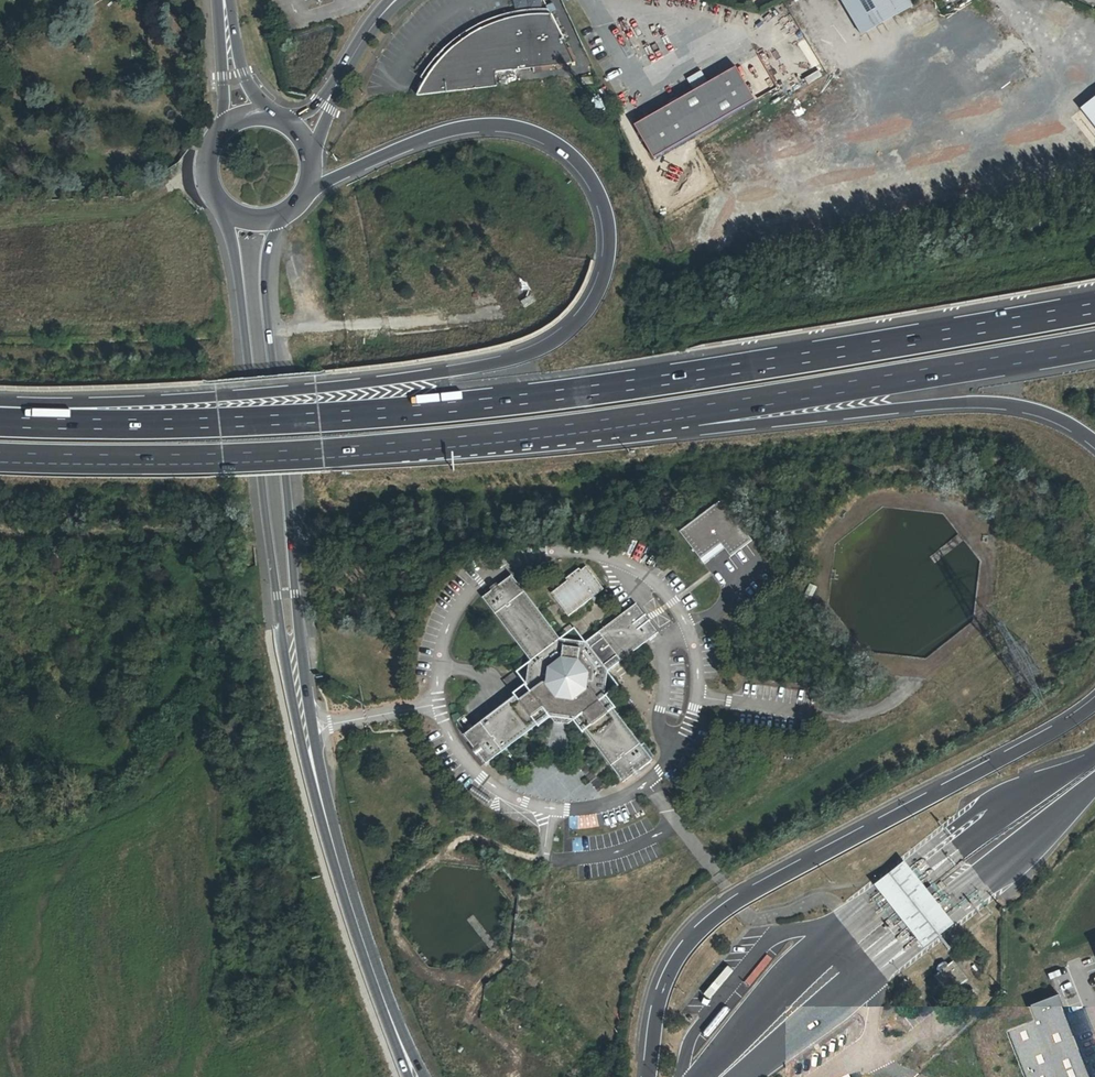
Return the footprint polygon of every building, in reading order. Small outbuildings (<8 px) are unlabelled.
[(575,62),(551,14),(524,15),(512,18),(509,18),(495,22),(483,27),(472,33),(462,41),(452,48),(444,55),(436,64),(430,73),(425,81),(420,89),(417,95),(496,85),(495,72),(575,62)] [(635,125),(654,159),(755,100),(736,67),(635,125)] [(824,104),(837,97),(833,90),(820,97),(824,104)] [(1078,105),(1094,129),(1094,93),(1078,105)] [(721,498),(677,529),(701,563),(723,548),(728,556),(751,540),(721,498)] [(599,593),(581,568),(573,572),(573,570),(560,581),(565,589),(551,599),(554,603),(554,604),(564,617),(599,593)] [(525,687),(462,736),(486,764),(549,715),(574,719),(622,782),(651,758),(603,695),(607,670),(604,666),(617,656),(620,660),(659,630),(636,601),(597,631),(601,636),(588,646),(584,641),(559,638),(510,575),(479,596),(528,659),(525,687)] [(563,634),(573,629),(569,622),(559,628),(563,634)] [(960,932),(914,869),(883,889),(928,956),(960,932)] [(969,980),(953,961),(934,979),(950,997),(969,980)] [(1027,1076),(1091,1076),(1059,993),(1031,1004),(1037,1021),(1009,1032),(1027,1076)]
